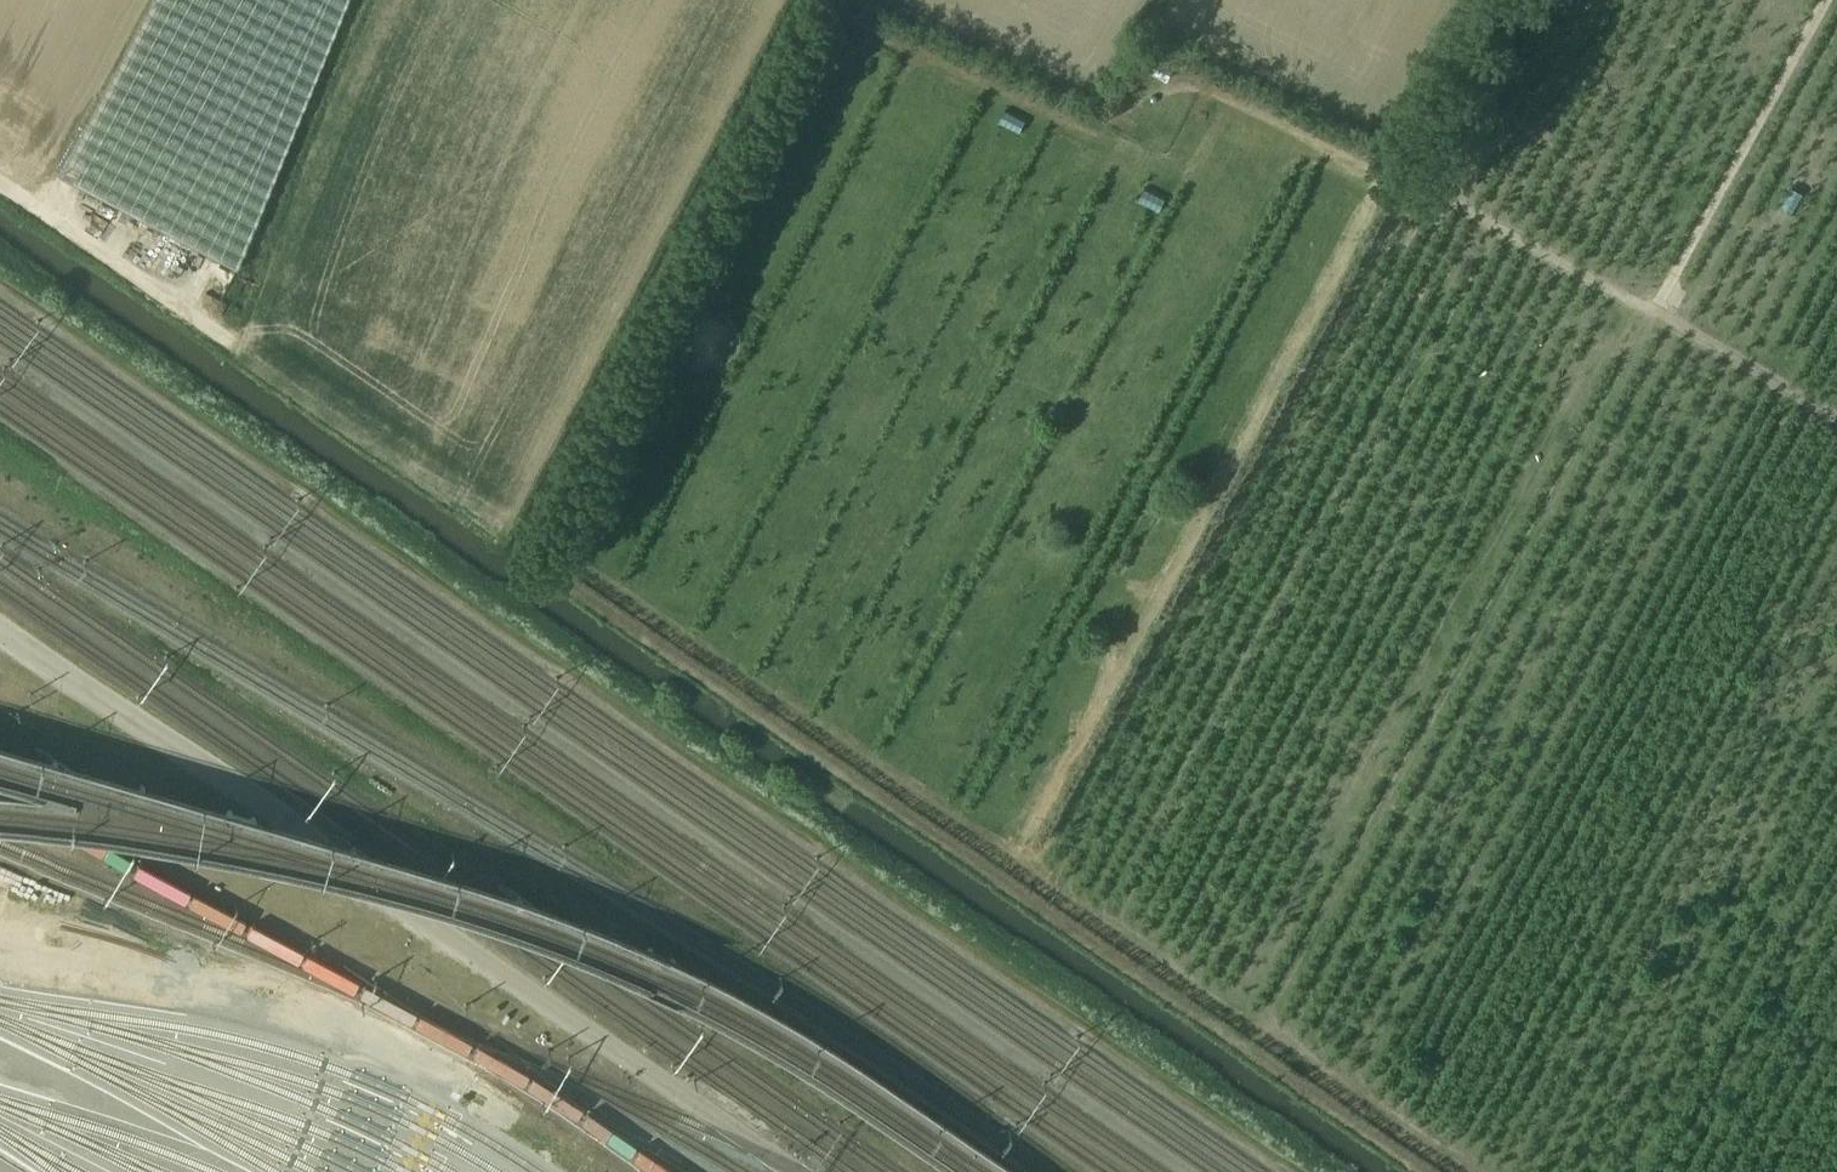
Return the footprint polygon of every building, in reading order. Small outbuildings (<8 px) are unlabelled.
[(59,176),(146,222),(237,270),(333,39),(349,0),(153,0),(59,176)] [(1146,50),(1137,68),(1167,82),(1176,64),(1146,50)]
